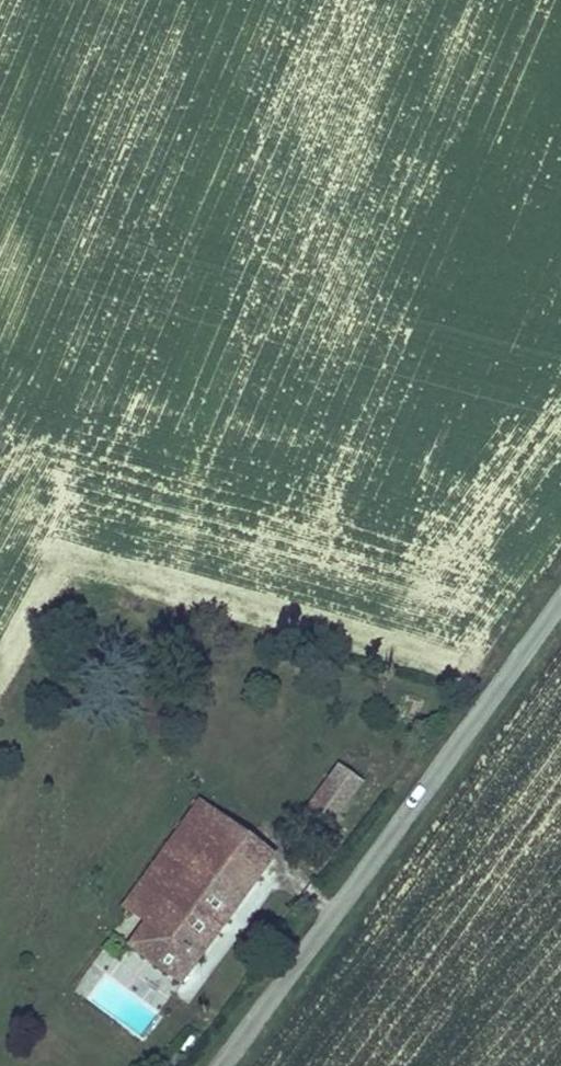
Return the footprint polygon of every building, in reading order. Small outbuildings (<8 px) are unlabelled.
[(333,826),(365,779),(338,761),(306,808),(333,826)] [(147,919),(206,835),(259,873),(277,847),(200,793),(123,902),(147,919)] [(130,943),(183,981),(259,873),(206,835),(147,919),(130,943)]
